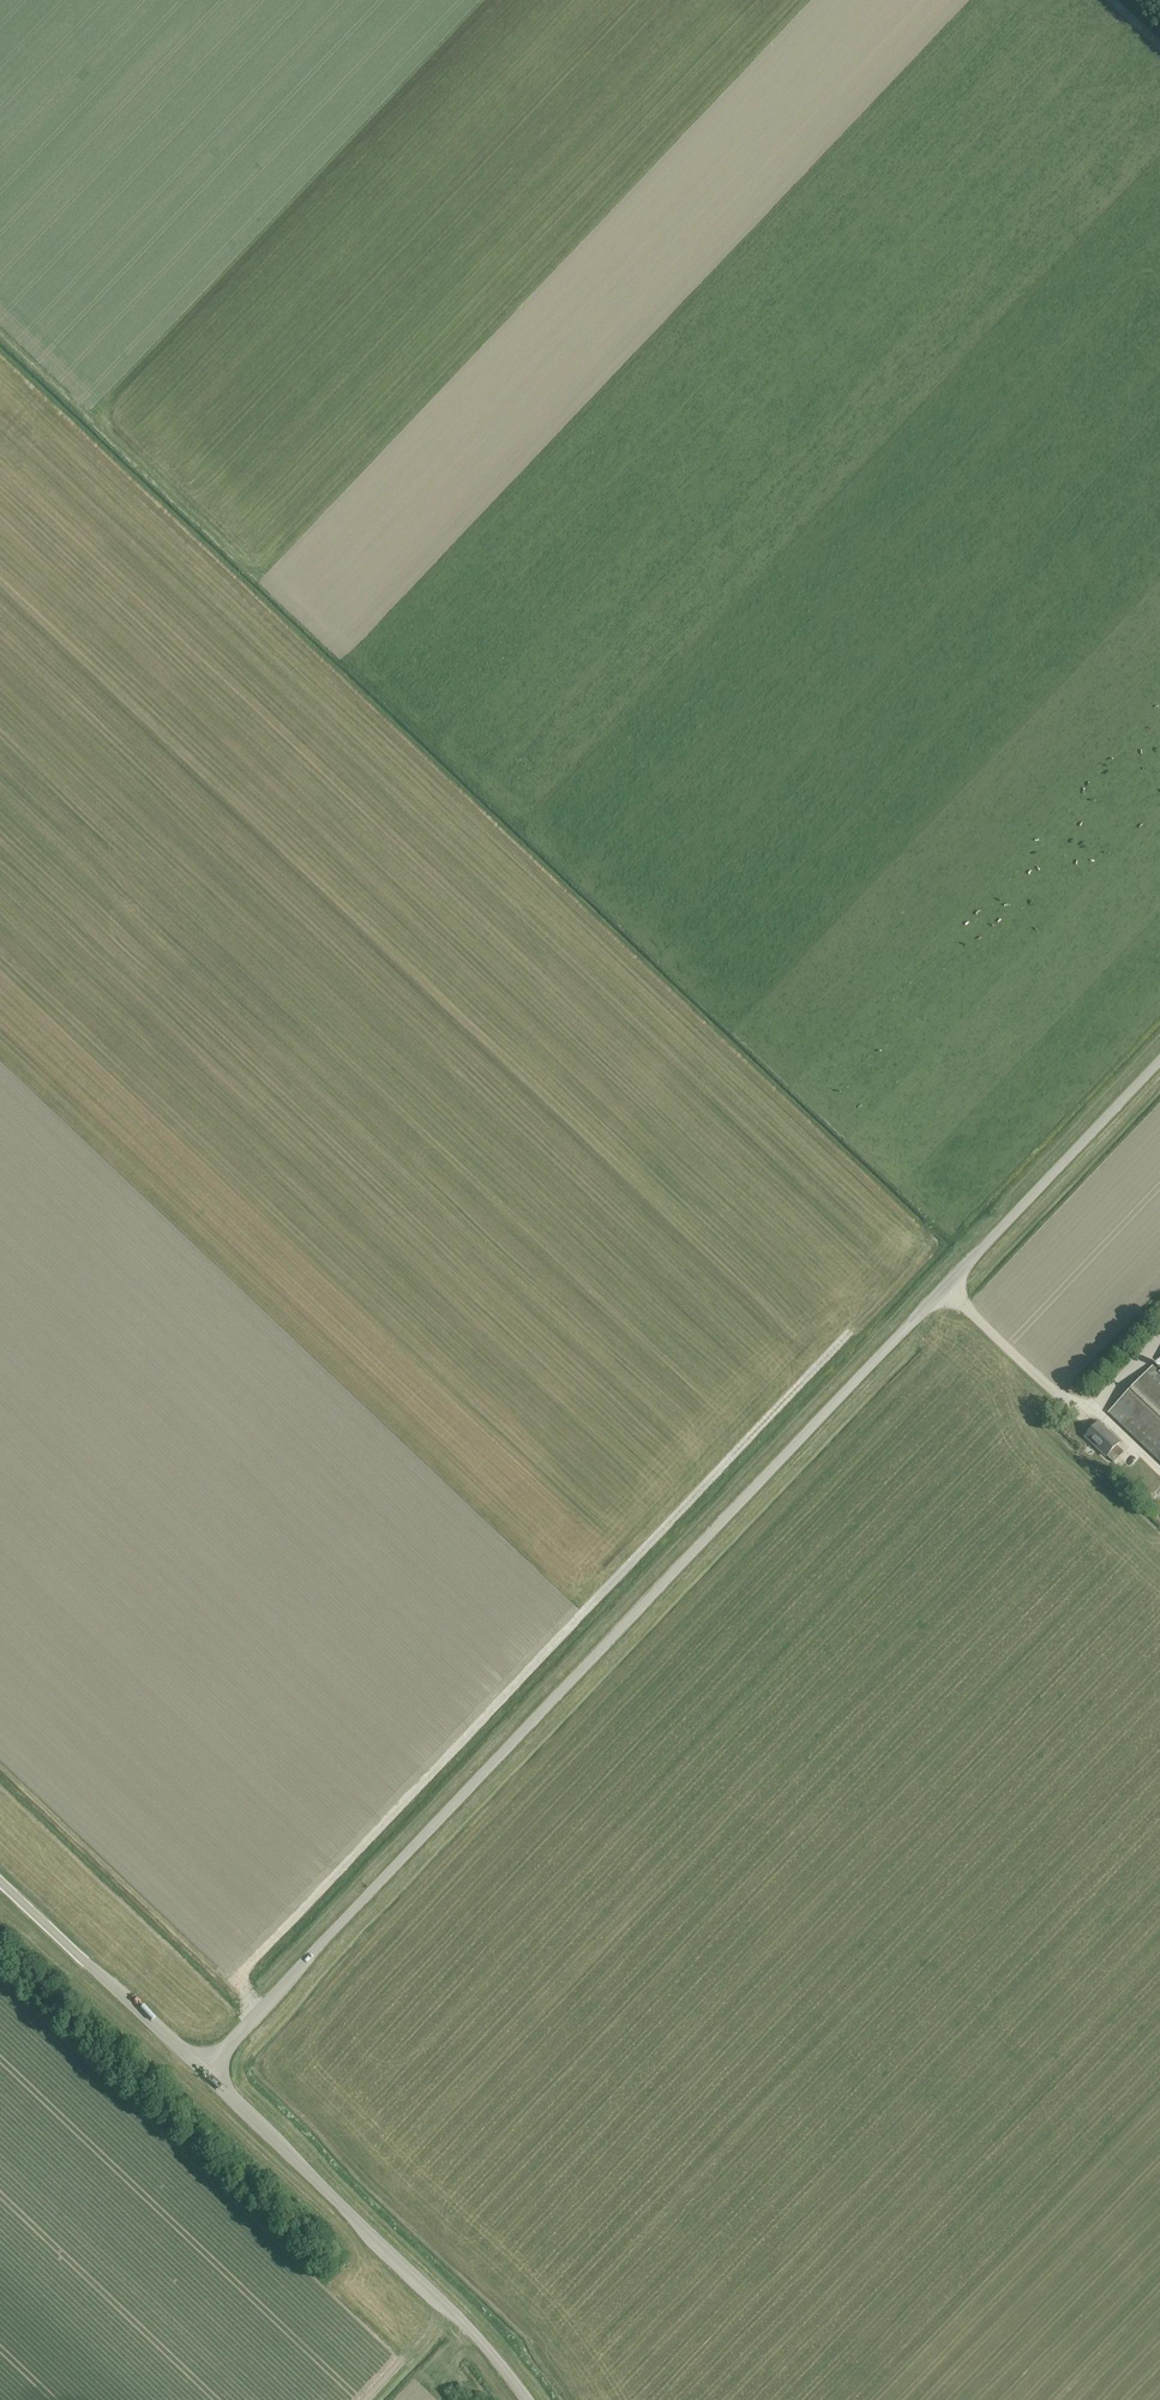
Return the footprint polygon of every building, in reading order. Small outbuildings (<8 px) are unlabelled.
[(1109,1413),(1159,1462),(1159,1373),(1153,1366),(1109,1413)] [(1098,1424),(1085,1437),(1106,1457),(1107,1456),(1114,1463),(1124,1453),(1117,1446),(1120,1443),(1107,1431),(1105,1433),(1103,1431),(1104,1430),(1098,1424)]
